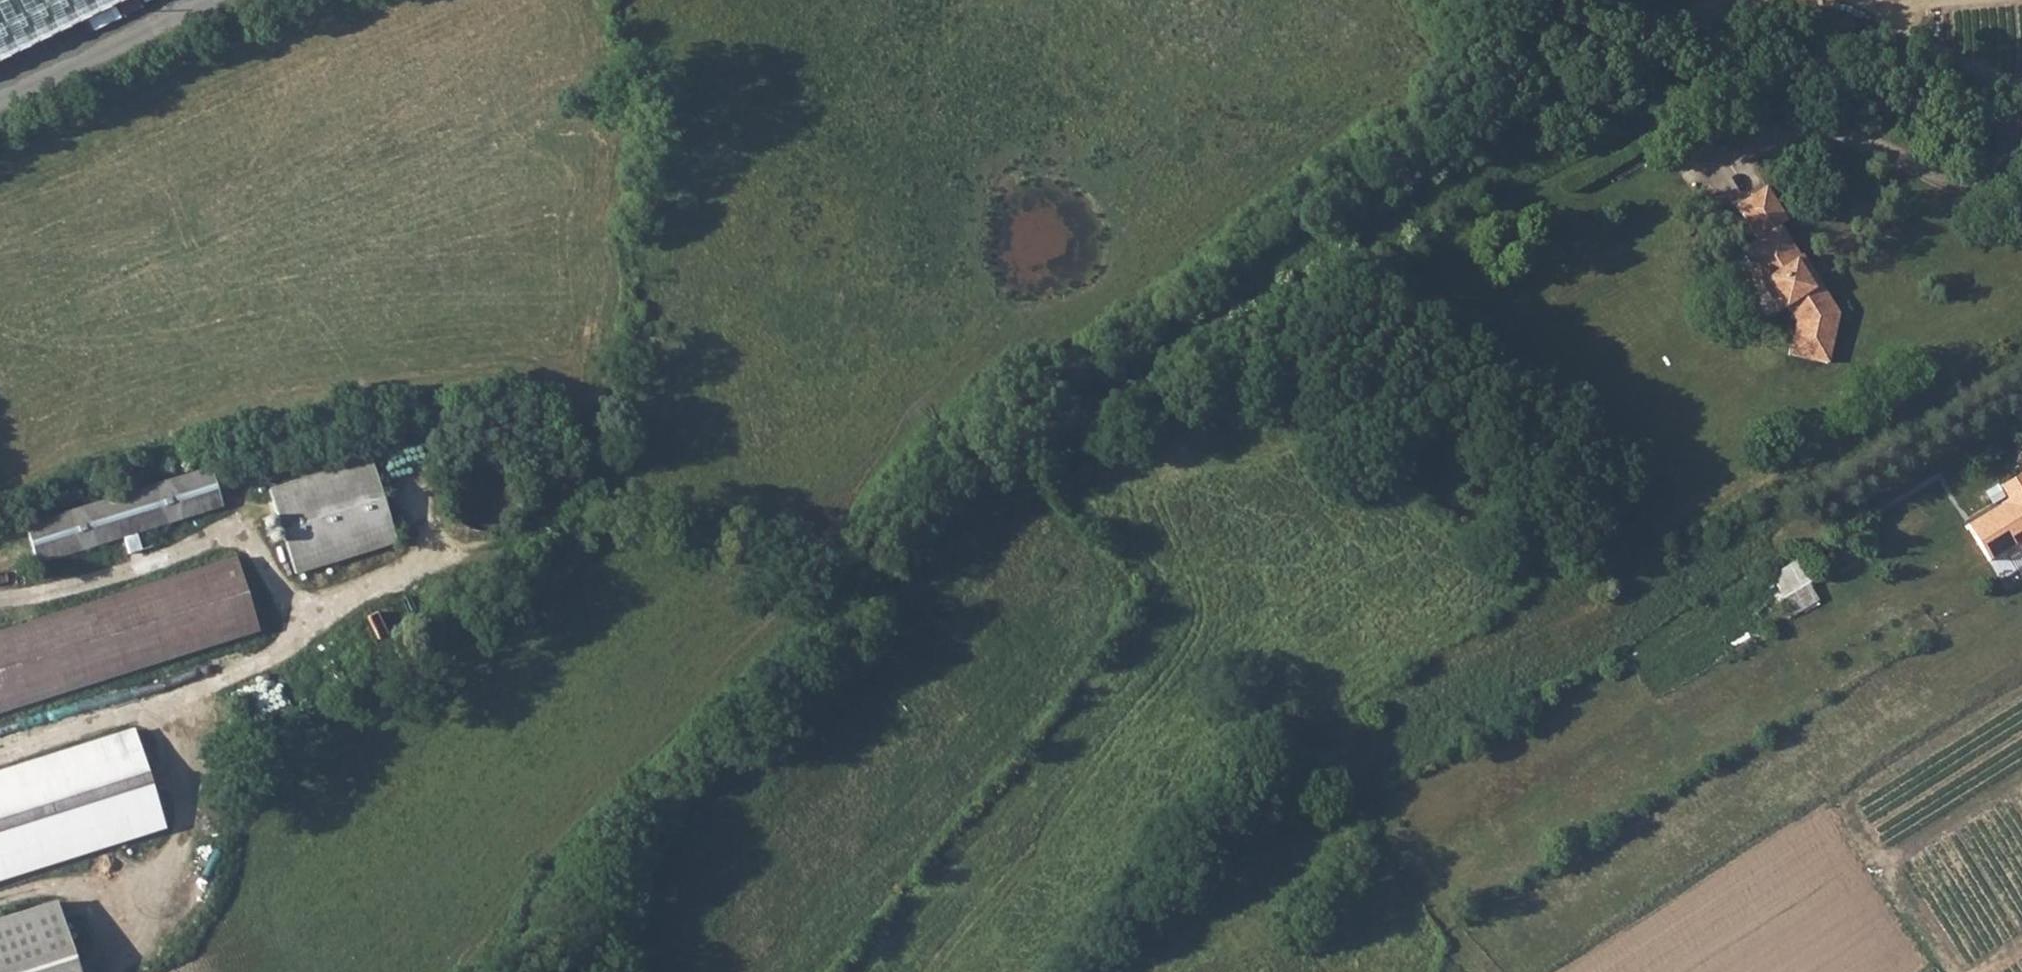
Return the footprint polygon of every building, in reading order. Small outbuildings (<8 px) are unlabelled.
[(111,0),(0,0),(0,54),(111,0)] [(1780,226),(1788,220),(1766,186),(1737,205),(1759,239),(1740,251),(1779,311),(1786,307),(1796,322),(1789,355),(1829,362),(1840,313),(1820,284),(1814,288),(1795,260),(1800,257),(1780,226)] [(1820,284),(1802,256),(1800,257),(1795,260),(1814,288),(1820,284)] [(370,459),(269,491),(294,573),(396,541),(370,459)] [(222,506),(211,468),(25,526),(37,563),(123,536),(129,554),(141,550),(136,532),(222,506)] [(2021,492),(2021,474),(2001,488),(2008,500),(2021,492)] [(1967,526),(1989,561),(2021,540),(2021,492),(2008,500),(1967,526)] [(237,560),(0,634),(0,712),(259,630),(237,560)] [(1796,617),(1824,602),(1802,561),(1774,576),(1796,617)] [(165,827),(135,732),(0,774),(0,879),(165,827)] [(0,922),(0,971),(77,971),(56,904),(0,922)]
